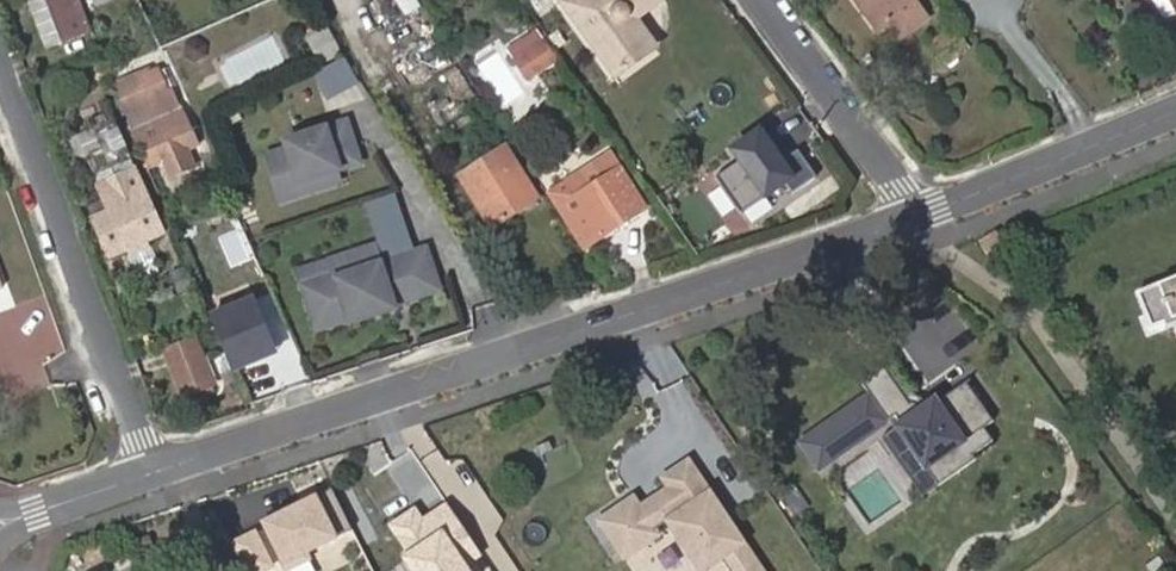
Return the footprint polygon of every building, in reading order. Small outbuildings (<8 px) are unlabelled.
[(60,48),(90,36),(76,0),(41,0),(60,48)] [(648,0),(563,0),(618,79),(647,57),(621,20),(648,0)] [(663,0),(648,0),(621,20),(647,57),(658,49),(639,22),(665,3),(663,0)] [(913,0),(854,0),(879,34),(890,25),(902,41),(929,21),(913,0)] [(1174,0),(1148,0),(1161,24),(1166,26),(1175,21),(1175,3),(1174,0)] [(514,58),(545,39),(547,37),(540,28),(508,48),(514,58)] [(527,79),(558,60),(545,39),(514,58),(527,79)] [(327,93),(356,78),(343,54),(314,70),(327,93)] [(114,86),(149,170),(166,163),(173,178),(197,168),(189,152),(198,148),(174,92),(149,103),(138,76),(114,86)] [(357,164),(344,124),(284,143),(286,150),(266,157),(280,201),(307,192),(303,181),(336,170),(357,164)] [(647,211),(612,156),(552,195),(587,250),(647,211)] [(164,236),(147,196),(144,197),(127,159),(110,167),(117,182),(100,190),(110,213),(94,219),(94,220),(112,259),(128,252),(131,258),(149,250),(146,244),(164,236)] [(516,166),(503,174),(513,191),(527,183),(516,166)] [(307,192),(340,181),(336,170),(303,181),(307,192)] [(513,191),(503,174),(472,195),(495,230),(538,201),(527,183),(513,191)] [(439,292),(427,251),(381,266),(375,248),(363,252),(331,263),(336,277),(303,288),(314,320),(346,309),(350,321),(351,325),(395,310),(394,306),(439,292)] [(1133,292),(1147,328),(1175,317),(1175,275),(1133,292)] [(179,283),(184,295),(192,292),(186,280),(179,283)] [(276,352),(255,300),(210,318),(232,371),(276,352)] [(350,321),(346,309),(314,320),(317,331),(350,321)] [(168,359),(179,388),(210,375),(199,347),(168,359)] [(870,395),(800,442),(818,469),(891,420),(925,469),(996,421),(967,378),(929,404),(902,391),(879,358),(856,374),(870,395)] [(179,388),(187,406),(217,393),(210,375),(179,388)] [(688,459),(659,478),(666,488),(638,507),(632,498),(595,523),(622,563),(665,534),(690,570),(711,570),(720,565),(725,570),(764,570),(688,459)] [(227,541),(242,570),(275,570),(353,530),(331,487),(227,541)] [(385,524),(416,570),(474,570),(470,566),(484,557),(446,501),(423,517),(414,504),(385,524)]
